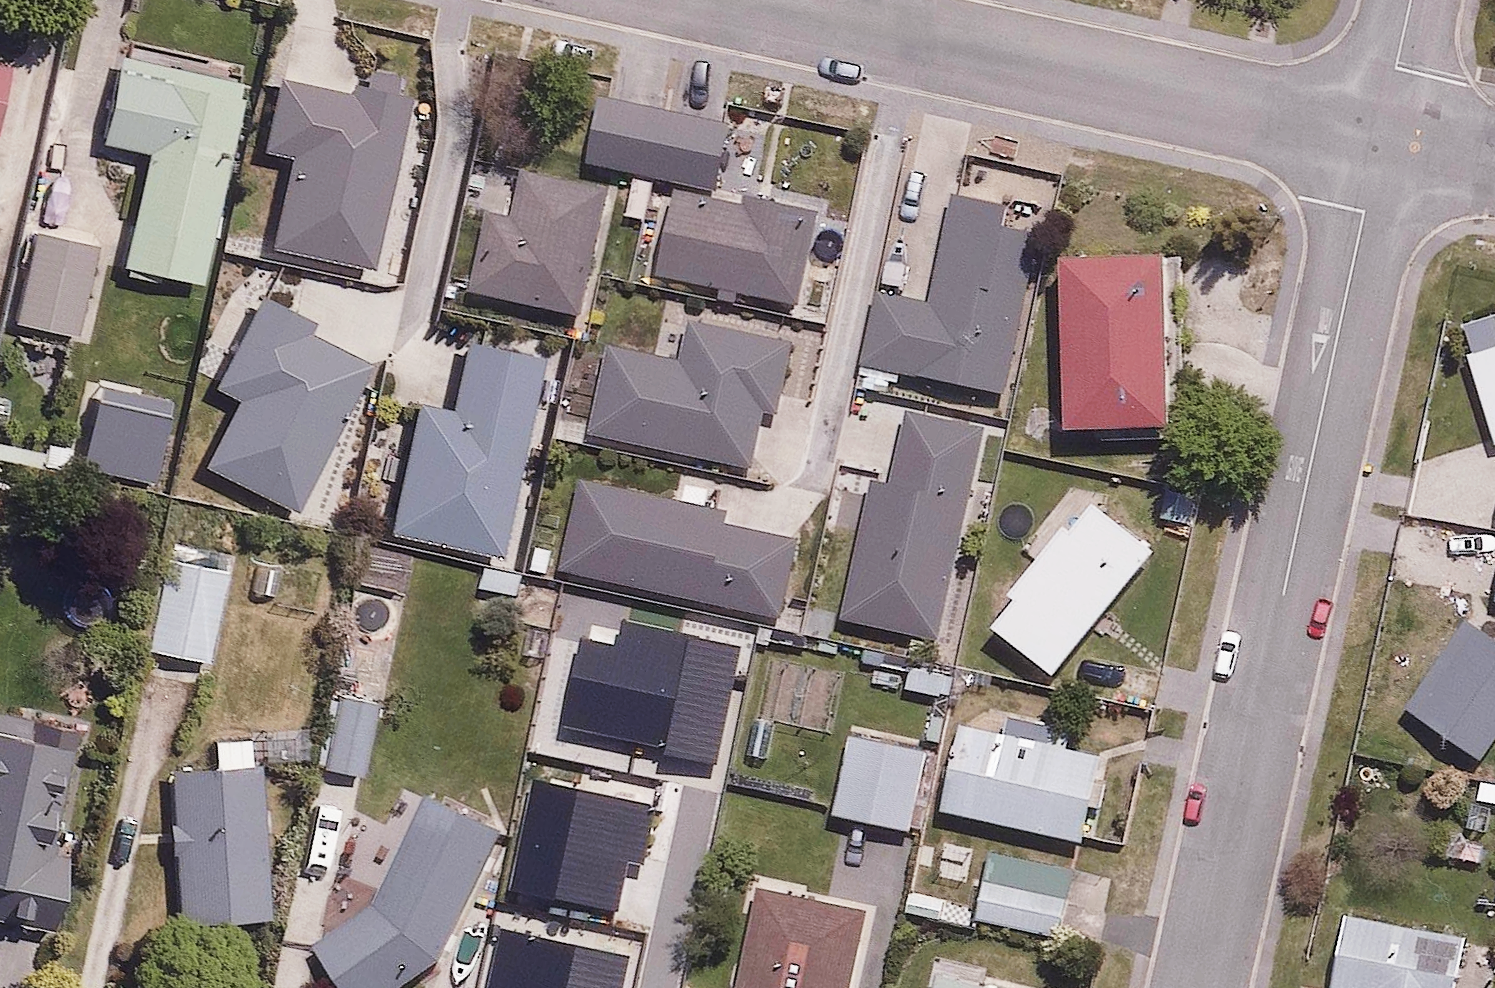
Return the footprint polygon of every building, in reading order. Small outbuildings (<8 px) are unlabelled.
[(123,54),(105,139),(149,148),(125,258),(207,276),(249,82),(123,54)] [(15,68),(0,64),(0,120),(15,68)] [(737,117),(593,85),(577,157),(721,189),(737,117)] [(283,107),(257,101),(247,143),(273,149),(283,107)] [(1008,227),(1013,205),(956,192),(972,119),(924,109),(869,357),(1009,388),(1043,234),(1008,227)] [(604,180),(524,165),(515,215),(492,211),(477,290),(580,309),(604,180)] [(742,287),(805,301),(823,218),(681,186),(662,270),(722,283),(719,295),(740,300),(742,287)] [(101,252),(38,237),(18,323),(81,337),(101,252)] [(1180,246),(1066,249),(1072,422),(1186,419),(1180,246)] [(684,362),(612,343),(591,425),(756,467),(770,411),(779,413),(798,337),(698,311),(684,362)] [(1466,341),(1490,439),(1494,438),(1494,333),(1466,341)] [(481,581),(516,589),(520,570),(498,565),(543,356),(469,340),(454,408),(426,402),(395,545),(485,565),(481,581)] [(983,430),(864,408),(863,416),(841,412),(833,455),(881,464),(879,477),(869,475),(841,617),(943,636),(983,430)] [(682,601),(666,662),(695,670),(711,608),(778,626),(802,533),(579,475),(555,569),(682,601)] [(1158,549),(1074,481),(1024,543),(1039,555),(1010,591),(1017,596),(996,622),(1058,673),(1158,549)] [(231,565),(166,550),(144,644),(209,659),(231,565)] [(1473,615),(1410,706),(1484,757),(1494,740),(1494,630),(1473,615)] [(379,705),(332,692),(312,760),(359,773),(379,705)] [(51,945),(71,852),(50,848),(78,723),(0,706),(0,933),(51,945)] [(1108,752),(961,719),(941,808),(1087,841),(1108,752)] [(929,742),(857,726),(838,809),(910,826),(929,742)] [(302,756),(301,733),(209,735),(209,761),(166,762),(168,913),(270,912),(267,756),(302,756)] [(373,898),(314,946),(345,987),(395,987),(453,938),(510,829),(430,788),(373,898)] [(764,880),(739,987),(853,987),(872,904),(807,890),(811,871),(785,865),(781,884),(764,880)] [(1066,895),(985,877),(975,920),(1056,938),(1066,895)] [(1476,933),(1344,909),(1329,987),(1466,987),(1476,933)] [(926,969),(922,987),(1018,987),(926,969)]
